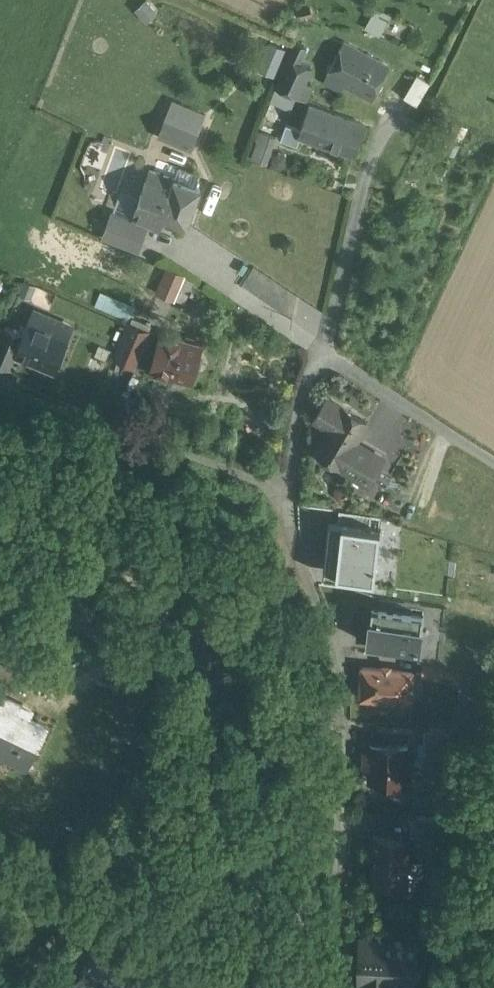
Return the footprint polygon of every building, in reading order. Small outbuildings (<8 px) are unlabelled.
[(134,8),(146,21),(157,12),(146,0),(143,0),(134,8)] [(390,14),(377,8),(366,27),(379,33),(390,14)] [(296,42),(275,86),(307,100),(313,86),(305,82),(312,67),(300,62),(307,46),(296,42)] [(389,65),(344,42),(327,75),(340,83),(338,87),(342,89),(344,84),(371,99),(389,65)] [(405,97),(418,104),(431,82),(418,75),(405,97)] [(172,99),(158,133),(194,148),(208,113),(172,99)] [(364,124),(311,104),(305,119),(297,117),(294,127),(286,124),(281,138),(297,144),(300,134),(354,154),(364,124)] [(294,127),(297,117),(299,111),(282,105),(276,121),(286,124),(294,127)] [(276,136),(261,131),(252,157),(267,162),(276,136)] [(177,146),(167,142),(158,163),(168,167),(177,146)] [(157,169),(137,218),(149,223),(160,227),(165,213),(163,212),(177,177),(157,169)] [(201,187),(177,177),(163,212),(165,213),(188,221),(201,187)] [(113,209),(102,236),(139,250),(149,223),(137,218),(113,209)] [(156,286),(183,300),(195,277),(168,263),(156,286)] [(100,288),(95,303),(131,316),(136,301),(100,288)] [(71,323),(31,307),(27,316),(26,315),(20,331),(11,352),(13,353),(52,369),(71,323)] [(149,331),(127,321),(113,354),(135,364),(149,331)] [(2,324),(0,329),(0,363),(7,366),(13,353),(11,352),(20,331),(2,324)] [(201,343),(160,332),(150,372),(151,372),(151,371),(170,375),(170,377),(171,377),(172,372),(192,377),(201,343)] [(368,421),(327,397),(313,420),(329,429),(322,440),(334,447),(327,459),(349,472),(363,447),(363,446),(356,442),(368,421)] [(363,446),(363,447),(349,472),(368,483),(383,458),(363,446)] [(315,580),(364,583),(368,529),(319,525),(315,580)] [(426,617),(371,610),(366,649),(421,657),(426,617)] [(461,672),(423,667),(422,679),(459,684),(461,672)] [(40,679),(26,672),(20,684),(34,691),(40,679)] [(412,677),(362,675),(360,705),(411,707),(412,677)] [(8,694),(0,710),(0,747),(31,762),(50,724),(23,710),(27,703),(8,694)] [(450,735),(425,735),(424,761),(449,762),(450,735)] [(407,753),(371,751),(370,787),(406,789),(407,753)] [(450,822),(410,821),(410,840),(434,840),(434,834),(450,834),(450,822)] [(408,844),(374,843),(373,885),(419,887),(419,874),(407,873),(408,844)] [(360,943),(358,986),(361,985),(361,987),(395,987),(395,969),(404,969),(404,973),(417,973),(418,944),(360,943)]
